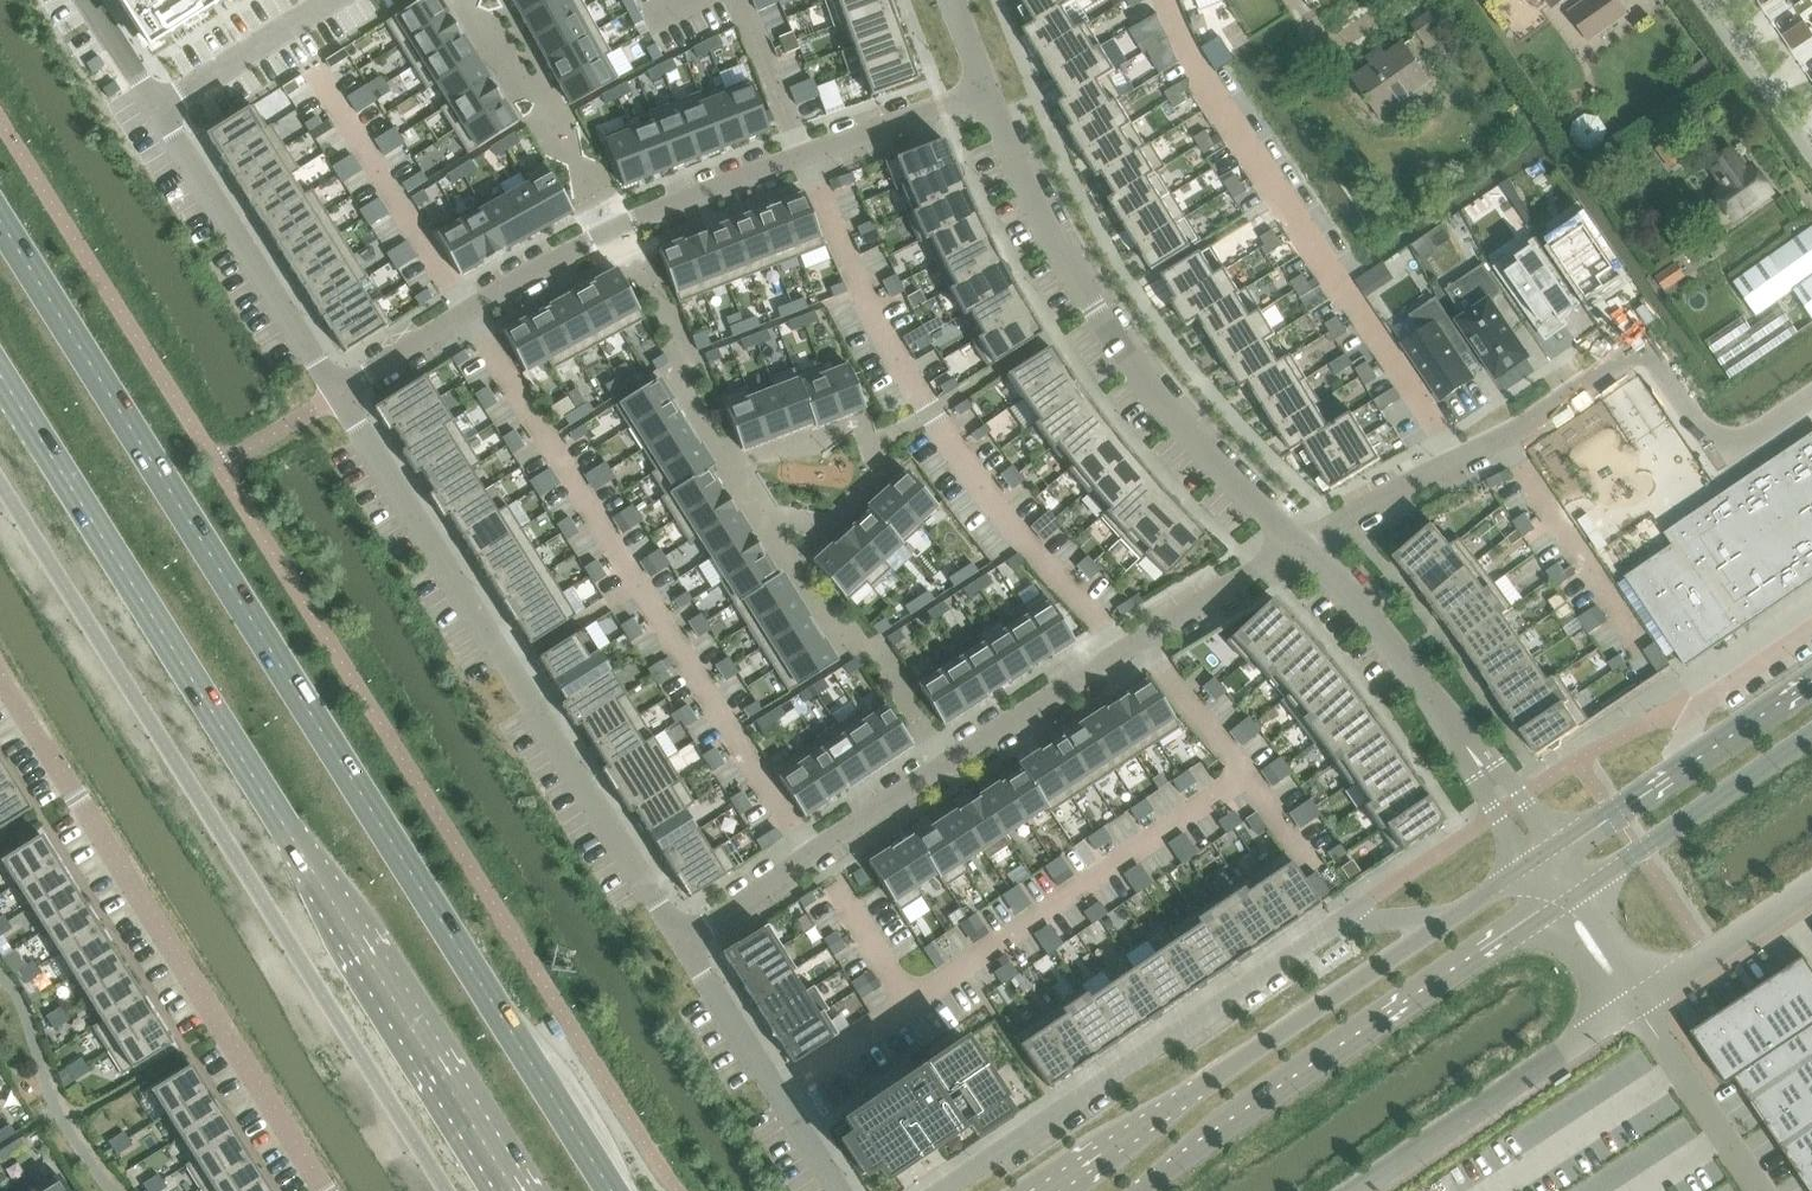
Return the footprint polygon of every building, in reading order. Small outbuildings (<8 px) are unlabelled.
[(145,45),(216,0),(117,0),(145,45)] [(448,14),(439,0),(420,0),(385,22),(399,45),(448,14)] [(521,14),(546,0),(513,0),(521,14)] [(521,14),(533,37),(585,8),(581,0),(546,0),(521,14)] [(628,13),(636,8),(632,0),(621,0),(628,13)] [(766,8),(779,2),(778,0),(762,0),(766,8)] [(824,2),(833,26),(889,6),(887,0),(831,0),(824,2)] [(1027,5),(1034,17),(1037,22),(1025,30),(1026,31),(1076,0),(1024,0),(1027,5)] [(1026,31),(1032,41),(1028,44),(1035,55),(1039,53),(1040,54),(1088,24),(1088,23),(1078,29),(1065,8),(1078,0),(1076,0),(1026,31)] [(1201,10),(1226,0),(1197,0),(1201,10)] [(1574,14),(1590,38),(1599,31),(1626,13),(1617,1),(1617,0),(1593,0),(1583,8),(1574,14)] [(890,6),(844,22),(853,46),(899,30),(890,6)] [(585,8),(533,37),(546,59),(598,30),(585,8)] [(636,8),(628,13),(634,25),(643,21),(636,8)] [(1445,37),(1430,13),(1414,25),(1429,48),(1445,37)] [(413,66),(461,36),(448,14),(399,45),(413,66)] [(1794,29),(1804,45),(1811,40),(1811,31),(1805,21),(1794,29)] [(1088,24),(1040,54),(1054,77),(1103,47),(1088,24)] [(1794,29),(1782,37),(1793,52),(1804,45),(1794,29)] [(598,30),(546,59),(558,81),(610,52),(598,30)] [(899,30),(853,46),(862,70),(908,54),(899,30)] [(791,32),(778,37),(782,46),(795,40),(791,32)] [(1156,35),(1144,42),(1149,50),(1161,43),(1156,35)] [(427,88),(475,58),(461,36),(413,66),(427,88)] [(718,36),(706,42),(710,51),(722,44),(718,36)] [(1222,39),(1204,50),(1217,70),(1234,59),(1235,59),(1228,48),(1222,39)] [(795,40),(782,46),(785,55),(799,49),(795,40)] [(706,42),(693,49),(697,57),(710,51),(706,42)] [(1161,43),(1149,50),(1154,58),(1166,51),(1161,43)] [(1430,84),(1404,43),(1354,78),(1381,117),(1430,84)] [(655,44),(646,48),(653,61),(661,57),(655,44)] [(1103,47),(1054,77),(1067,99),(1060,103),(1061,105),(1117,70),(1103,47)] [(343,48),(331,56),(337,65),(349,57),(343,48)] [(610,52),(558,81),(571,104),(571,105),(618,78),(606,56),(611,53),(610,52)] [(908,54),(862,70),(872,96),(917,79),(908,54)] [(440,110),(489,79),(475,58),(427,88),(427,89),(437,83),(449,103),(440,109),(440,110)] [(672,59),(660,66),(664,74),(676,68),(672,59)] [(660,66),(647,72),(651,81),(664,74),(660,66)] [(1117,70),(1061,105),(1074,126),(1070,129),(1071,131),(1124,98),(1110,76),(1117,71),(1117,70)] [(454,131),(502,101),(489,79),(440,110),(454,131)] [(749,79),(725,89),(744,139),(769,129),(749,79)] [(811,79),(798,84),(802,93),(815,88),(811,79)] [(293,80),(281,87),(287,96),(299,89),(293,80)] [(626,83),(614,89),(618,97),(631,91),(626,83)] [(354,92),(360,100),(372,93),(367,85),(354,92)] [(1178,85),(1166,92),(1171,100),(1183,93),(1178,85)] [(815,88),(802,93),(805,102),(819,97),(815,88)] [(614,89),(601,96),(601,97),(605,104),(618,97),(614,89)] [(699,92),(720,148),(744,139),(725,89),(701,98),(699,92)] [(699,92),(675,102),(696,157),(720,148),(699,92)] [(360,100),(365,108),(377,101),(372,93),(360,100)] [(1183,93),(1171,100),(1176,108),(1188,101),(1183,93)] [(1124,98),(1071,131),(1077,141),(1073,143),(1080,155),(1084,152),(1085,154),(1133,124),(1120,101),(1124,99),(1124,98)] [(468,154),(517,123),(502,101),(454,131),(468,154)] [(675,102),(651,111),(672,166),(696,157),(675,102)] [(221,157),(271,126),(271,125),(266,128),(252,106),(207,134),(221,157)] [(630,125),(629,125),(648,176),(672,166),(651,111),(649,112),(653,122),(632,130),(630,125)] [(304,124),(309,132),(321,124),(316,116),(304,124)] [(1573,125),(1570,138),(1578,149),(1591,152),(1603,145),(1606,131),(1598,120),(1584,117),(1573,125)] [(309,132),(314,140),(327,132),(321,124),(309,132)] [(1133,124),(1085,154),(1099,176),(1152,144),(1151,142),(1147,145),(1133,124)] [(629,125),(604,135),(623,185),(648,176),(629,125)] [(235,179),(285,147),(271,126),(221,157),(235,179)] [(382,135),(387,143),(399,136),(394,128),(382,135)] [(1208,130),(1196,137),(1201,145),(1213,138),(1208,130)] [(514,133),(502,141),(507,149),(519,141),(514,133)] [(387,143),(392,151),(404,144),(399,136),(387,143)] [(1213,138),(1201,145),(1205,153),(1218,146),(1213,138)] [(943,139),(884,161),(896,190),(953,165),(943,139)] [(502,141),(490,148),(496,156),(507,149),(502,141)] [(1667,141),(1656,149),(1671,170),(1682,162),(1667,141)] [(1152,144),(1099,176),(1099,177),(1104,174),(1117,195),(1110,200),(1111,201),(1166,166),(1152,144)] [(249,200),(299,169),(285,147),(235,179),(249,200)] [(1747,169),(1740,160),(1731,147),(1708,164),(1724,186),(1715,192),(1735,221),(1774,193),(1754,164),(1747,169)] [(332,167),(337,175),(349,167),(344,159),(332,167)] [(471,161),(459,168),(464,176),(476,169),(471,161)] [(573,211),(545,161),(521,174),(549,224),(573,211)] [(953,165),(896,190),(896,191),(901,188),(911,212),(906,214),(907,216),(964,190),(953,165)] [(1166,166),(1111,201),(1125,224),(1173,194),(1160,172),(1167,167),(1166,166)] [(337,175),(342,183),(354,175),(349,167),(337,175)] [(459,168),(447,176),(453,184),(464,176),(459,168)] [(302,196),(290,176),(299,170),(299,169),(249,200),(262,222),(312,190),(312,189),(302,196)] [(422,172),(410,179),(415,187),(427,180),(422,172)] [(549,224),(521,174),(520,175),(526,185),(506,196),(503,191),(502,192),(527,237),(549,224)] [(838,178),(841,187),(854,183),(851,174),(838,178)] [(1238,175),(1226,182),(1231,190),(1243,183),(1238,175)] [(1243,183),(1231,190),(1236,198),(1248,191),(1243,183)] [(276,244),(326,212),(312,190),(262,222),(276,244)] [(964,190),(907,216),(919,242),(975,215),(964,190)] [(423,191),(411,198),(416,206),(428,199),(423,191)] [(527,237),(502,192),(479,204),(505,249),(527,237)] [(804,194),(780,203),(800,256),(825,247),(804,194)] [(1173,194),(1125,224),(1139,247),(1187,217),(1173,194)] [(359,210),(364,218),(376,211),(371,203),(359,210)] [(780,203),(756,212),(776,265),(800,256),(780,203)] [(505,249),(479,204),(457,217),(482,262),(505,249)] [(364,218),(369,226),(381,219),(376,211),(364,218)] [(290,265),(340,234),(326,212),(276,244),(290,265)] [(756,212),(732,222),(753,275),(776,265),(756,212)] [(975,215),(919,242),(924,240),(936,264),(937,265),(987,239),(975,215)] [(482,262),(457,217),(434,230),(459,275),(482,262)] [(1187,217),(1139,247),(1154,271),(1179,255),(1202,241),(1187,217)] [(732,222),(708,231),(729,284),(753,275),(732,222)] [(862,236),(875,230),(871,222),(858,227),(862,236)] [(1586,226),(1553,248),(1587,299),(1621,277),(1586,226)] [(1795,240),(1733,284),(1753,310),(1756,315),(1792,290),(1801,302),(1811,318),(1811,228),(1795,240)] [(1274,229),(1262,237),(1267,245),(1279,237),(1274,229)] [(862,236),(865,245),(878,239),(875,230),(862,236)] [(708,231),(684,240),(705,293),(729,284),(708,231)] [(303,287),(353,255),(340,234),(290,265),(303,287)] [(1545,248),(1537,236),(1523,246),(1530,255),(1503,274),(1513,288),(1511,290),(1526,311),(1528,309),(1538,324),(1555,312),(1563,323),(1564,322),(1564,318),(1564,317),(1574,310),(1574,311),(1579,312),(1580,311),(1578,308),(1582,305),(1543,249),(1545,248)] [(1279,237),(1267,245),(1272,253),(1284,245),(1279,237)] [(1422,261),(1435,253),(1425,237),(1412,245),(1422,261)] [(987,239),(937,265),(949,288),(950,290),(1000,263),(996,255),(987,239)] [(684,240),(658,250),(679,303),(705,293),(684,240)] [(386,254),(391,262),(403,254),(398,246),(386,254)] [(1212,246),(1164,275),(1178,298),(1173,301),(1173,302),(1227,270),(1212,246)] [(391,262),(396,270),(408,262),(403,254),(391,262)] [(367,277),(353,255),(303,287),(317,309),(367,277)] [(1000,263),(950,290),(963,315),(1013,286),(1008,278),(1010,272),(1006,265),(1000,263)] [(1657,277),(1656,277),(1665,292),(1667,291),(1687,277),(1677,263),(1657,277)] [(1477,309),(1457,322),(1496,381),(1529,359),(1490,302),(1501,294),(1482,267),(1459,283),(1477,309)] [(617,269),(594,282),(621,332),(645,319),(623,280),(617,269)] [(1227,270),(1173,302),(1188,325),(1248,288),(1247,287),(1240,292),(1227,270)] [(1304,274),(1292,282),(1297,290),(1309,282),(1304,274)] [(887,290),(900,284),(895,275),(883,281),(887,290)] [(1367,275),(1358,282),(1366,295),(1375,289),(1367,275)] [(370,304),(358,284),(368,278),(367,277),(317,309),(331,330),(376,302),(375,301),(370,304)] [(594,282),(571,294),(599,344),(621,332),(594,282)] [(1309,282),(1297,290),(1302,298),(1314,290),(1309,282)] [(846,292),(843,283),(830,289),(833,297),(846,292)] [(887,290),(891,298),(904,292),(900,284),(887,290)] [(1013,286),(963,315),(964,316),(969,313),(982,335),(972,341),(973,342),(1027,310),(1013,286)] [(1248,288),(1188,325),(1188,326),(1200,319),(1214,341),(1262,311),(1248,288)] [(426,291),(414,298),(419,306),(431,299),(426,291)] [(571,294),(549,307),(576,357),(599,344),(571,294)] [(804,299),(791,304),(794,312),(807,308),(804,299)] [(1420,334),(1401,346),(1440,402),(1472,381),(1458,360),(1469,352),(1434,301),(1409,318),(1420,334)] [(345,353),(390,324),(376,302),(331,330),(345,353)] [(791,304),(777,309),(781,318),(794,312),(791,304)] [(549,307),(527,319),(554,369),(576,357),(549,307)] [(1027,310),(973,342),(988,367),(1041,334),(1027,310)] [(1262,311),(1214,341),(1220,351),(1216,354),(1223,366),(1227,363),(1228,364),(1276,334),(1262,311)] [(818,321),(815,312),(802,317),(805,326),(818,321)] [(1339,316),(1327,324),(1332,332),(1344,324),(1339,316)] [(756,317),(743,322),(747,331),(759,326),(756,317)] [(805,326),(802,317),(788,322),(792,331),(805,326)] [(527,319),(503,332),(525,372),(547,359),(553,369),(554,369),(527,319)] [(743,322),(729,327),(733,336),(747,331),(743,322)] [(1344,324),(1332,332),(1337,340),(1349,332),(1344,324)] [(910,334),(915,343),(927,336),(923,327),(910,334)] [(771,339),(767,331),(754,336),(757,344),(771,339)] [(705,332),(692,337),(697,350),(710,345),(705,332)] [(1276,334),(1228,364),(1242,387),(1293,356),(1292,355),(1290,356),(1276,334)] [(757,344),(754,336),(741,341),(744,350),(757,344)] [(915,343),(920,351),(932,344),(927,336),(915,343)] [(1065,370),(1049,346),(1006,374),(1023,399),(1065,370)] [(718,349),(705,354),(710,368),(723,362),(718,349)] [(464,351),(452,358),(457,366),(469,359),(464,351)] [(664,355),(652,362),(657,370),(669,363),(664,355)] [(1293,356),(1242,387),(1243,388),(1250,384),(1264,406),(1307,379),(1293,356)] [(1369,361),(1357,369),(1362,377),(1374,369),(1369,361)] [(795,368),(794,369),(816,426),(840,417),(824,375),(820,364),(797,373),(795,368)] [(849,365),(824,375),(840,417),(865,407),(849,365)] [(794,369),(770,378),(791,431),(813,422),(815,427),(816,426),(794,369)] [(1066,371),(1065,370),(1023,399),(1039,422),(1080,392),(1074,383),(1078,381),(1069,369),(1066,371)] [(1374,369),(1362,377),(1367,385),(1379,377),(1374,369)] [(632,375),(620,383),(625,390),(637,383),(632,375)] [(424,376),(374,408),(388,431),(439,399),(424,376)] [(617,378),(605,386),(613,398),(625,390),(620,383),(617,378)] [(658,378),(615,405),(629,429),(673,401),(658,378)] [(747,387),(746,387),(767,440),(791,431),(770,378),(769,378),(771,384),(749,392),(747,387)] [(953,379),(941,386),(946,394),(958,387),(953,379)] [(1307,379),(1264,406),(1278,429),(1321,402),(1307,379)] [(487,387),(475,395),(480,403),(492,395),(487,387)] [(746,387),(721,397),(725,408),(742,450),(767,440),(746,387)] [(1397,387),(1376,400),(1381,409),(1402,396),(1397,387)] [(1080,392),(1034,425),(1051,448),(1097,414),(1080,392)] [(497,403),(492,395),(480,403),(485,411),(497,403)] [(439,399),(388,431),(393,428),(406,448),(401,451),(402,452),(452,421),(439,399)] [(966,400),(955,408),(960,416),(972,408),(966,400)] [(673,401),(629,429),(643,450),(686,423),(673,401)] [(1321,402),(1278,429),(1292,452),(1354,413),(1354,412),(1335,424),(1321,402)] [(594,411),(589,403),(577,410),(582,418),(594,411)] [(576,410),(564,417),(569,425),(581,418),(576,410)] [(1354,413),(1292,452),(1293,453),(1305,445),(1333,490),(1383,459),(1354,413)] [(1097,414),(1051,448),(1069,471),(1113,435),(1097,414)] [(452,421),(402,452),(415,474),(466,442),(452,421)] [(686,423),(643,450),(656,470),(651,473),(652,475),(700,445),(686,423)] [(587,434),(582,426),(570,434),(575,442),(587,434)] [(983,426),(972,434),(977,441),(989,434),(989,433),(983,426)] [(514,430),(502,438),(507,446),(519,439),(514,430)] [(1626,577),(1679,656),(1686,667),(1723,642),(1725,641),(1734,635),(1736,634),(1811,582),(1811,434),(1726,492),(1665,533),(1673,544),(1626,577)] [(1113,435),(1069,471),(1087,493),(1130,456),(1113,435)] [(519,439),(507,446),(512,454),(524,446),(519,439)] [(466,442),(415,474),(416,474),(420,471),(433,491),(428,494),(429,496),(480,464),(466,442)] [(661,499),(714,466),(713,466),(702,448),(700,445),(652,475),(664,496),(660,498),(661,499)] [(1130,456),(1087,493),(1104,513),(1100,517),(1101,518),(1148,476),(1130,456)] [(610,471),(605,463),(595,469),(593,470),(598,478),(610,471)] [(480,464),(429,496),(443,517),(484,491),(470,470),(480,464)] [(1012,466),(1001,474),(1007,482),(1018,473),(1012,465),(1012,466)] [(675,521),(723,491),(710,469),(714,467),(714,466),(661,499),(675,521)] [(615,479),(610,471),(598,478),(603,486),(615,479)] [(937,505),(908,471),(907,472),(887,490),(921,528),(922,527),(918,523),(937,505)] [(542,473),(529,481),(535,489),(547,482),(542,473)] [(1018,473),(1007,482),(1012,490),(1024,481),(1018,473)] [(1501,474),(1488,480),(1492,489),(1505,483),(1501,474)] [(1148,476),(1101,518),(1120,539),(1166,496),(1148,476)] [(547,482),(535,489),(540,497),(552,490),(547,482)] [(921,528),(887,490),(868,507),(903,544),(921,528)] [(484,491),(443,517),(443,518),(448,515),(461,536),(507,507),(506,506),(496,512),(484,491)] [(688,542),(737,512),(723,491),(675,521),(688,542)] [(1166,496),(1120,539),(1140,560),(1185,516),(1179,510),(1179,503),(1173,497),(1166,496)] [(637,514),(632,506),(620,514),(625,522),(637,514)] [(507,507),(461,536),(475,558),(520,529),(507,507)] [(903,544),(868,507),(867,508),(870,511),(852,527),(890,570),(891,569),(883,560),(900,546),(903,544)] [(712,558),(750,533),(737,512),(688,542),(689,544),(699,537),(712,558)] [(1049,512),(1038,521),(1044,529),(1055,519),(1049,512)] [(1526,513),(1514,522),(1519,530),(1531,522),(1526,513)] [(642,522),(637,514),(625,522),(630,530),(642,522)] [(1588,514),(1578,521),(1599,552),(1609,545),(1588,514)] [(1185,516),(1140,560),(1144,556),(1164,576),(1186,555),(1189,558),(1199,548),(1196,545),(1205,536),(1185,516)] [(569,517),(557,524),(562,533),(574,525),(569,517)] [(1061,527),(1055,519),(1044,529),(1050,536),(1061,527)] [(1531,522),(1519,530),(1525,537),(1536,529),(1531,522)] [(1404,549),(1395,557),(1407,572),(1413,579),(1461,539),(1460,538),(1452,545),(1445,537),(1433,524),(1415,539),(1412,536),(1401,546),(1404,549)] [(574,525),(562,533),(567,540),(579,533),(574,525)] [(890,570),(852,527),(833,545),(871,587),(890,570)] [(520,529),(475,558),(488,579),(534,550),(520,529)] [(720,583),(764,555),(750,533),(712,558),(725,579),(719,582),(720,583)] [(1461,539),(1413,579),(1430,600),(1479,562),(1461,539)] [(833,545),(813,563),(817,567),(847,601),(866,583),(870,588),(871,587),(833,545)] [(665,557),(660,549),(648,557),(653,565),(665,557)] [(534,550),(488,579),(502,601),(548,572),(534,550)] [(1018,554),(1006,562),(1011,570),(1023,562),(1018,554)] [(733,605),(782,574),(781,573),(777,576),(764,555),(720,583),(733,605)] [(670,565),(665,557),(653,565),(658,573),(670,565)] [(1094,564),(1087,557),(1077,566),(1083,573),(1094,564)] [(596,560),(584,568),(589,576),(601,569),(596,560)] [(1479,562),(1430,600),(1436,607),(1435,614),(1440,620),(1446,621),(1496,584),(1479,562)] [(1559,563),(1547,571),(1552,579),(1564,571),(1559,563)] [(978,572),(973,564),(961,571),(966,579),(978,572)] [(1094,564),(1083,573),(1090,580),(1100,570),(1094,564)] [(601,569),(589,576),(594,584),(606,576),(601,569)] [(954,587),(966,579),(961,571),(949,579),(954,587)] [(1564,571),(1552,579),(1558,587),(1569,579),(1564,571)] [(548,572),(502,601),(516,623),(561,594),(548,572)] [(747,627),(795,596),(782,574),(733,605),(747,627)] [(974,582),(980,590),(992,583),(986,575),(974,582)] [(1496,584),(1446,621),(1451,628),(1462,643),(1513,607),(1523,600),(1506,577),(1496,584)] [(974,582),(962,590),(968,598),(980,590),(974,582)] [(934,600),(929,592),(917,599),(922,607),(934,600)] [(1074,640),(1044,592),(1021,607),(1051,655),(1074,640)] [(692,601),(687,593),(675,600),(680,608),(692,601)] [(561,594),(516,623),(530,645),(575,616),(561,594)] [(761,648),(809,617),(795,596),(747,627),(761,648)] [(1246,662),(1292,620),(1271,598),(1226,641),(1246,662)] [(917,599),(905,607),(910,615),(922,607),(917,599)] [(1134,608),(1129,599),(1116,607),(1121,615),(1134,608)] [(943,602),(931,610),(936,618),(948,610),(943,602)] [(1051,655),(1021,607),(1020,607),(1023,612),(1003,625),(1000,620),(999,621),(1030,668),(1051,655)] [(1477,665),(1520,637),(1505,615),(1514,608),(1513,607),(1462,643),(1467,650),(1477,665)] [(919,618),(924,625),(936,618),(931,610),(919,618)] [(1591,610),(1579,618),(1584,626),(1596,618),(1591,610)] [(706,622),(701,614),(689,622),(694,630),(706,622)] [(774,670),(823,639),(809,617),(761,648),(774,670)] [(633,618),(621,626),(626,634),(638,626),(633,618)] [(1596,618),(1584,626),(1590,634),(1601,626),(1596,618)] [(879,635),(891,628),(885,620),(873,627),(879,635)] [(1267,678),(1310,641),(1292,620),(1246,662),(1246,663),(1251,659),(1267,678)] [(1030,668),(999,621),(978,634),(1008,682),(1030,668)] [(711,630),(706,622),(694,630),(699,638),(711,630)] [(643,634),(638,626),(626,634),(631,642),(643,634)] [(583,629),(537,658),(551,681),(597,652),(583,629)] [(887,638),(892,646),(904,639),(899,631),(887,638)] [(1008,682),(978,634),(976,635),(979,640),(973,644),(959,653),(986,696),(1008,682)] [(1493,688),(1535,659),(1520,637),(1477,665),(1484,674),(1480,677),(1488,689),(1492,686),(1493,688)] [(789,693),(837,662),(823,639),(774,670),(789,693)] [(1280,702),(1329,663),(1323,655),(1323,649),(1318,642),(1311,641),(1310,641),(1267,678),(1268,679),(1284,698),(1280,701),(1280,702)] [(1672,666),(1656,643),(1644,651),(1660,674),(1672,666)] [(611,674),(597,652),(551,681),(565,702),(611,674)] [(986,696),(959,653),(938,667),(965,710),(986,696)] [(1621,655),(1609,663),(1614,671),(1626,663),(1621,655)] [(733,666),(728,658),(716,665),(721,673),(733,666)] [(856,659),(843,667),(848,675),(861,667),(856,659)] [(1508,710),(1560,675),(1559,674),(1549,680),(1535,659),(1493,688),(1497,695),(1506,707),(1508,710)] [(660,661),(648,669),(653,677),(665,670),(660,661)] [(1296,722),(1346,684),(1331,666),(1329,663),(1280,702),(1296,722)] [(721,673),(726,681),(738,674),(733,666),(721,673)] [(965,710),(938,667),(915,681),(918,685),(920,689),(942,724),(965,710)] [(670,677),(665,670),(653,677),(658,685),(670,677)] [(565,702),(560,706),(574,727),(579,724),(624,695),(611,674),(565,702)] [(1560,675),(1508,710),(1523,732),(1575,698),(1560,675)] [(1213,678),(1203,687),(1209,694),(1220,685),(1213,678)] [(823,679),(811,687),(816,695),(828,687),(823,679)] [(1180,727),(1149,680),(1129,693),(1127,695),(1141,716),(1158,742),(1180,727)] [(1313,744),(1364,707),(1358,700),(1346,684),(1296,722),(1313,744)] [(1220,685),(1209,694),(1215,701),(1226,692),(1220,685)] [(799,695),(804,703),(816,695),(811,687),(799,695)] [(638,717),(624,695),(579,724),(592,746),(638,717)] [(1158,742),(1141,716),(1127,695),(1105,709),(1119,730),(1136,756),(1158,742)] [(1575,698),(1523,732),(1539,756),(1548,750),(1555,751),(1561,747),(1562,740),(1591,721),(1575,698)] [(744,710),(749,718),(761,710),(756,702),(744,710)] [(890,759),(858,712),(851,702),(832,715),(838,725),(837,726),(869,773),(890,759)] [(908,737),(888,707),(884,702),(863,716),(859,711),(858,712),(890,759),(912,744),(908,737)] [(693,713),(687,705),(675,712),(671,715),(676,723),(680,721),(693,713)] [(1334,764),(1380,729),(1374,720),(1377,718),(1369,706),(1365,709),(1364,707),(1313,744),(1314,745),(1319,742),(1334,764)] [(768,714),(773,722),(785,715),(780,707),(768,714)] [(1136,756),(1119,730),(1105,709),(1084,723),(1091,734),(1092,735),(1115,770),(1136,756)] [(697,721),(693,713),(680,721),(685,728),(686,728),(697,721)] [(768,714),(756,722),(761,730),(773,722),(768,714)] [(638,717),(592,746),(606,767),(652,739),(638,717)] [(1248,717),(1237,726),(1243,733),(1254,724),(1248,717)] [(1115,770),(1092,735),(1091,734),(1084,723),(1062,737),(1070,748),(1070,749),(1094,784),(1115,770)] [(1254,724),(1243,733),(1249,741),(1260,732),(1254,724)] [(869,773),(837,726),(816,740),(847,787),(869,773)] [(1349,785),(1396,753),(1391,745),(1380,729),(1334,764),(1349,785)] [(1094,784),(1070,749),(1070,748),(1062,737),(1047,747),(1041,751),(1055,772),(1072,798),(1094,784)] [(616,791),(666,760),(652,738),(652,739),(606,767),(602,770),(616,791)] [(847,787),(816,740),(794,755),(826,801),(847,787)] [(720,756),(715,748),(703,756),(708,764),(720,756)] [(1072,798),(1055,772),(1041,751),(1019,765),(1033,786),(1051,812),(1072,798)] [(1364,807),(1411,775),(1407,768),(1396,753),(1349,785),(1350,786),(1355,782),(1368,803),(1364,806),(1364,807)] [(826,801),(794,755),(772,770),(804,816),(826,801)] [(720,756),(708,764),(713,772),(725,764),(720,756)] [(1280,757),(1269,766),(1274,773),(1286,765),(1280,757)] [(629,813),(680,782),(669,765),(666,760),(616,791),(629,813)] [(15,785),(1,762),(0,763),(0,795),(13,787),(15,785)] [(1051,812),(1033,786),(1019,765),(1018,765),(1021,769),(1001,783),(1008,794),(1008,795),(1026,821),(1046,807),(1050,813),(1051,812)] [(1286,765),(1274,773),(1280,781),(1291,773),(1286,765)] [(1188,771),(1180,776),(1188,788),(1196,783),(1188,771)] [(1380,830),(1427,797),(1421,789),(1413,777),(1411,775),(1364,807),(1380,830)] [(1180,776),(1172,781),(1180,793),(1188,788),(1180,776)] [(680,782),(629,813),(630,814),(635,811),(648,832),(693,803),(680,782)] [(1026,821),(1008,795),(1008,794),(1001,783),(979,797),(993,818),(1010,844),(1011,843),(1005,834),(1026,821)] [(30,809),(15,785),(13,787),(0,795),(0,828),(30,809)] [(747,799),(742,791),(730,799),(735,807),(747,799)] [(993,818),(979,797),(958,811),(972,832),(989,858),(997,853),(1010,844),(993,818)] [(1435,826),(1442,821),(1427,797),(1380,830),(1395,853),(1421,836),(1427,837),(1433,833),(1435,826)] [(735,807),(740,815),(752,807),(747,799),(735,807)] [(1145,799),(1138,805),(1145,816),(1153,811),(1145,799)] [(1309,800),(1298,808),(1303,815),(1315,808),(1309,800)] [(661,853),(697,831),(684,810),(694,804),(693,803),(648,832),(661,853)] [(1138,805),(1130,810),(1138,822),(1145,816),(1138,805)] [(1315,808),(1303,815),(1308,823),(1320,815),(1315,808)] [(989,858),(972,832),(958,811),(936,825),(944,837),(968,872),(962,862),(982,849),(988,859),(989,858)] [(1234,811),(1226,817),(1234,828),(1242,823),(1234,811)] [(1226,817),(1218,822),(1226,834),(1234,828),(1226,817)] [(944,837),(936,825),(916,838),(913,834),(912,835),(946,886),(947,886),(968,872),(944,837)] [(1103,828),(1095,833),(1103,845),(1111,840),(1103,828)] [(675,875),(721,847),(720,846),(710,852),(697,831),(661,853),(675,875)] [(1095,833),(1087,839),(1095,850),(1103,845),(1095,833)] [(768,834),(756,841),(761,849),(773,842),(768,834)] [(946,886),(912,835),(891,849),(905,870),(922,896),(923,896),(917,886),(936,873),(945,887),(946,886)] [(41,836),(2,861),(17,885),(56,860),(41,836)] [(1189,841),(1181,847),(1189,859),(1197,853),(1189,841)] [(1339,845),(1327,853),(1333,861),(1345,853),(1339,845)] [(689,898),(735,869),(721,847),(675,875),(689,898)] [(1181,847),(1173,852),(1181,864),(1189,859),(1181,847)] [(905,870),(891,849),(868,864),(882,885),(883,885),(900,911),(922,896),(905,870)] [(1319,904),(1303,880),(1284,852),(1260,868),(1296,920),(1319,904)] [(1060,857),(1053,862),(1061,874),(1068,868),(1060,857)] [(56,860),(17,885),(31,908),(71,882),(56,860)] [(1053,862),(1045,867),(1053,879),(1061,874),(1053,862)] [(1296,920),(1260,868),(1238,883),(1273,935),(1296,920)] [(1144,872),(1136,877),(1144,889),(1152,883),(1144,872)] [(1315,872),(1303,880),(1319,904),(1331,896),(1315,872)] [(1136,877),(1128,882),(1136,894),(1144,889),(1136,877)] [(85,905),(71,882),(31,908),(45,930),(85,905)] [(1273,935),(1238,883),(1216,898),(1251,950),(1273,935)] [(1018,885),(1010,891),(1018,902),(1026,897),(1018,885)] [(1010,891),(1002,896),(1010,908),(1018,902),(1010,891)] [(799,900),(804,908),(816,901),(811,893),(799,900)] [(1251,950),(1216,898),(1193,913),(1228,965),(1238,959),(1240,963),(1252,955),(1249,951),(1251,950)] [(1099,902),(1092,907),(1099,919),(1107,914),(1099,902)] [(100,928),(85,905),(45,930),(59,953),(100,928)] [(1092,907),(1084,913),(1092,924),(1099,919),(1092,907)] [(1228,965),(1193,913),(1171,928),(1206,980),(1228,965)] [(976,914),(968,919),(976,931),(984,926),(976,914)] [(0,919),(0,927),(4,933),(12,928),(4,916),(0,919)] [(968,919),(960,925),(968,936),(976,931),(968,919)] [(737,975),(783,947),(768,924),(723,953),(737,975)] [(100,928),(59,953),(74,976),(114,951),(100,928)] [(1206,980),(1171,928),(1170,929),(1176,939),(1155,953),(1184,995),(1192,990),(1205,981),(1206,980)] [(1055,932),(1047,938),(1054,949),(1062,944),(1055,932)] [(836,933),(824,940),(829,947),(841,940),(836,933)] [(1047,938),(1039,943),(1047,954),(1054,949),(1047,938)] [(841,940),(829,947),(834,955),(846,948),(841,940)] [(931,944),(923,949),(931,961),(939,956),(931,944)] [(751,997),(797,968),(783,947),(737,975),(751,997)] [(128,974),(114,951),(74,976),(88,999),(128,974)] [(1184,995),(1155,953),(1133,968),(1161,1011),(1184,995)] [(1775,977),(1809,1027),(1811,1025),(1811,967),(1805,957),(1775,977)] [(33,962),(25,967),(33,978),(40,974),(33,962)] [(1010,963),(1002,968),(1010,980),(1018,974),(1010,963)] [(25,967),(18,972),(25,983),(33,978),(25,967)] [(764,1019),(814,987),(805,993),(792,973),(798,970),(797,968),(751,997),(764,1019)] [(1002,968),(994,973),(1002,985),(1010,980),(1002,968)] [(1161,1011),(1133,968),(1110,983),(1139,1026),(1147,1020),(1153,1022),(1160,1017),(1161,1011)] [(128,974),(88,999),(103,1022),(141,998),(143,997),(128,974)] [(863,976),(852,983),(856,991),(868,984),(863,976)] [(1746,996),(1780,1047),(1809,1027),(1775,977),(1746,996)] [(1139,1026),(1110,983),(1089,997),(1083,988),(1081,989),(1117,1041),(1139,1026)] [(868,984),(856,991),(861,999),(873,991),(868,984)] [(778,1041),(828,1009),(814,987),(764,1019),(771,1030),(777,1039),(778,1041)] [(1117,1041),(1081,989),(1058,1004),(1094,1056),(1117,1041)] [(1746,996),(1717,1016),(1751,1066),(1780,1047),(1746,996)] [(103,1022),(93,1028),(107,1051),(155,1021),(157,1020),(143,997),(141,998),(103,1022)] [(1094,1056),(1058,1004),(1037,1019),(1072,1071),(1094,1056)] [(62,1007),(54,1012),(62,1024),(69,1019),(62,1007)] [(828,1009),(778,1041),(792,1063),(837,1035),(824,1013),(829,1010),(828,1009)] [(54,1012),(46,1017),(54,1029),(62,1024),(54,1012)] [(1751,1066),(1717,1016),(1693,1032),(1692,1032),(1727,1084),(1736,1078),(1735,1077),(1735,1076),(1751,1066)] [(1072,1071),(1037,1019),(1013,1035),(1048,1087),(1072,1071)] [(155,1021),(107,1051),(122,1075),(172,1043),(157,1020),(155,1021)] [(1780,1047),(1795,1070),(1811,1059),(1811,1025),(1809,1027),(1780,1047)] [(852,1130),(837,1140),(863,1178),(878,1168),(885,1178),(893,1173),(894,1172),(900,1168),(905,1165),(925,1151),(936,1144),(966,1124),(976,1139),(1015,1113),(1005,1098),(965,1038),(919,1070),(845,1119),(845,1120),(852,1130)] [(1735,1076),(1736,1078),(1751,1100),(1795,1070),(1780,1047),(1751,1066),(1735,1076)] [(82,1059),(74,1064),(82,1076),(90,1071),(82,1059)] [(1795,1070),(1811,1094),(1811,1059),(1795,1070)] [(74,1064),(67,1069),(74,1080),(82,1076),(74,1064)] [(192,1065),(151,1091),(166,1115),(205,1090),(207,1089),(192,1065)] [(1795,1070),(1751,1100),(1767,1124),(1811,1094),(1795,1070)] [(221,1112),(207,1089),(205,1090),(166,1115),(181,1137),(219,1113),(221,1112)] [(1767,1124),(1783,1147),(1811,1128),(1811,1095),(1811,1094),(1767,1124)] [(219,1113),(181,1137),(195,1159),(185,1165),(186,1166),(235,1135),(221,1112),(219,1113)] [(0,1132),(0,1135),(4,1140),(15,1133),(10,1125),(0,1132)] [(1783,1147),(1798,1171),(1811,1162),(1811,1128),(1783,1147)] [(125,1133),(117,1138),(124,1149),(132,1145),(125,1133)] [(200,1189),(250,1158),(235,1135),(186,1166),(200,1189)] [(117,1138),(109,1143),(117,1154),(124,1149),(117,1138)] [(19,1139),(8,1147),(13,1155),(24,1147),(19,1139)] [(0,1151),(0,1161),(1,1162),(13,1155),(8,1147),(0,1151)] [(200,1189),(201,1190),(248,1190),(264,1181),(250,1158),(200,1189)] [(1798,1171),(1811,1190),(1811,1162),(1798,1171)] [(33,1187),(35,1190),(67,1190),(55,1172),(33,1187)] [(151,1180),(158,1190),(160,1190),(166,1187),(159,1175),(151,1180)] [(143,1185),(147,1190),(158,1190),(151,1180),(143,1185)] [(248,1190),(271,1190),(264,1181),(248,1190)]
